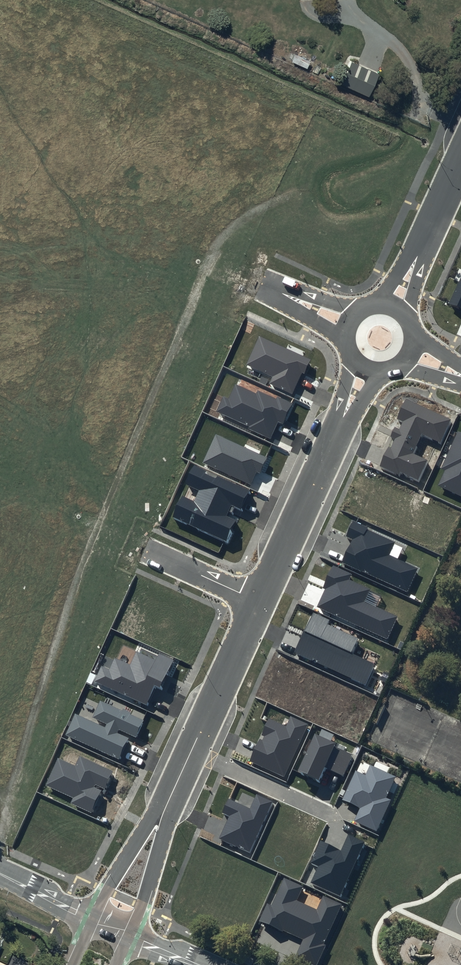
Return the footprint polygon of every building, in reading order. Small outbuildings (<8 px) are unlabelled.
[(348,58),(338,82),(367,94),(376,69),(348,58)] [(448,304),(460,309),(460,276),(448,304)] [(311,359),(259,336),(246,364),(273,376),(269,383),(292,394),(302,372),(304,374),(311,359)] [(256,394),(235,384),(228,398),(223,396),(216,411),(249,426),(248,429),(270,439),(278,422),(283,424),(293,403),(277,396),(276,399),(258,391),(256,394)] [(452,420),(406,398),(397,418),(404,421),(400,429),(395,427),(391,436),(397,438),(393,449),(389,448),(379,469),(397,477),(399,474),(418,483),(429,460),(414,453),(421,436),(440,445),(452,420)] [(458,430),(440,468),(444,470),(437,485),(460,496),(460,432),(458,430)] [(267,457),(215,434),(202,463),(250,485),(256,471),(260,473),(267,457)] [(251,491),(194,465),(185,484),(199,490),(194,501),(182,496),(172,518),(228,543),(238,521),(226,516),(232,504),(243,509),(251,491)] [(395,541),(352,522),(346,536),(353,539),(342,562),(408,592),(419,567),(389,554),(395,541)] [(352,574),(333,565),(323,588),(325,589),(317,607),(388,639),(398,616),(365,601),(370,589),(349,579),(352,574)] [(329,620),(313,613),(294,654),(365,686),(375,664),(351,653),(358,638),(327,624),(329,620)] [(110,669),(101,665),(93,681),(145,705),(154,686),(160,689),(173,660),(159,654),(156,660),(136,652),(130,665),(115,658),(110,669)] [(106,728),(75,714),(65,735),(119,760),(129,738),(117,733),(119,730),(136,738),(144,721),(100,701),(93,717),(108,724),(106,728)] [(286,726),(269,719),(249,761),(284,777),(308,724),(290,716),(286,726)] [(335,743),(314,734),(297,772),(320,782),(327,768),(343,776),(353,755),(334,746),(335,743)] [(75,766),(58,758),(46,785),(72,798),(70,803),(91,813),(102,790),(94,786),(95,784),(104,788),(112,771),(80,756),(75,766)] [(365,775),(356,771),(342,800),(360,808),(354,821),(376,831),(390,800),(385,798),(395,776),(370,764),(365,775)] [(250,808),(229,798),(222,814),(229,817),(219,838),(249,852),(273,802),(256,794),(250,808)] [(340,850),(320,841),(310,863),(318,867),(311,882),(340,896),(365,841),(348,834),(340,850)] [(283,878),(271,906),(267,904),(260,920),(303,939),(294,958),(310,964),(317,964),(326,944),(324,944),(342,904),(323,895),(316,909),(296,900),(302,886),(283,878)]
